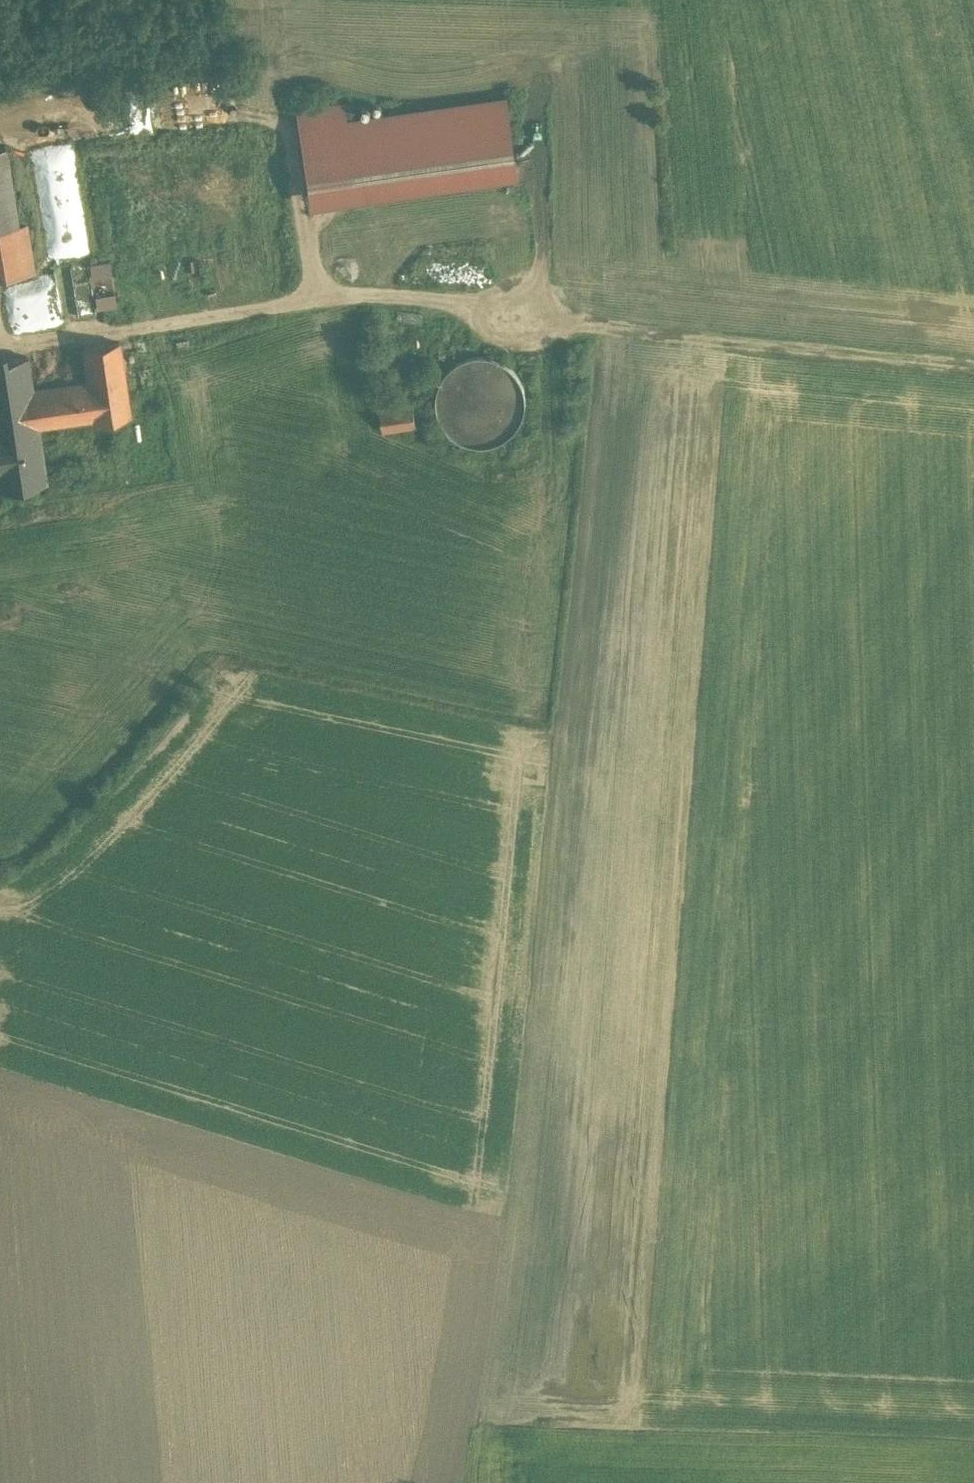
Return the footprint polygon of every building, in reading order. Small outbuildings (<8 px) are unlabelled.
[(344,125),(302,131),(311,192),(512,163),(503,102),(344,125)] [(341,105),(300,111),(302,131),(344,125),(341,105)] [(0,148),(0,278),(32,273),(24,224),(15,226),(3,148),(0,148)] [(112,260),(91,261),(92,276),(112,275),(112,260)] [(90,280),(77,284),(82,303),(95,299),(90,280)] [(98,308),(118,304),(115,290),(95,294),(98,308)] [(391,336),(415,331),(413,324),(390,329),(391,336)] [(118,342),(82,348),(87,382),(92,418),(93,421),(129,416),(118,342)] [(467,357),(453,364),(441,378),(436,395),(438,413),(446,428),(460,439),(478,444),(495,441),(511,431),(521,417),(525,399),(522,383),(513,369),(499,360),(484,355),(467,357)] [(0,360),(0,488),(45,481),(36,425),(92,418),(87,382),(31,390),(26,356),(0,360)] [(412,404),(379,409),(383,430),(415,425),(412,404)]
